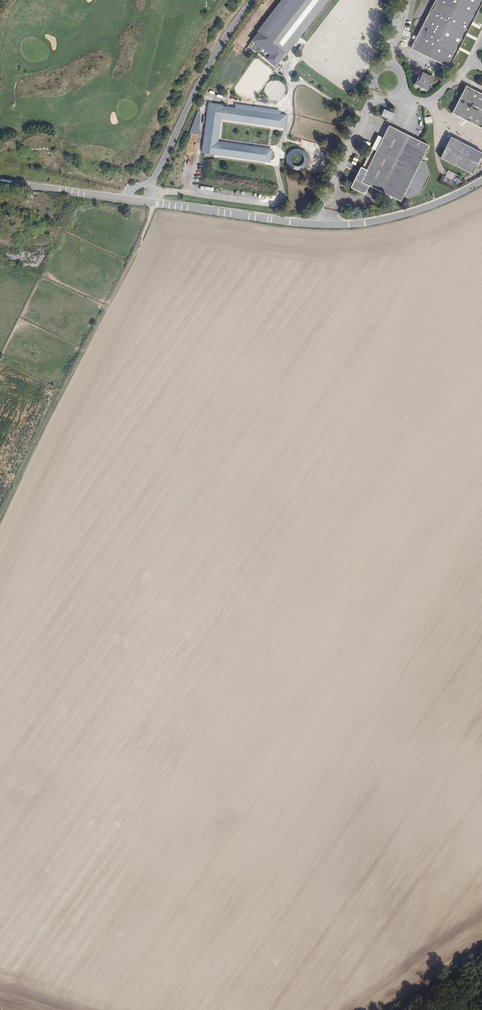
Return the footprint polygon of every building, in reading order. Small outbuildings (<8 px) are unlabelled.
[(259,33),(284,53),(325,0),(284,0),(259,33)] [(424,23),(462,42),(481,3),(481,0),(436,0),(424,23)] [(462,42),(424,23),(421,29),(417,35),(413,45),(412,47),(430,56),(429,59),(448,68),(462,42)] [(415,26),(412,33),(417,35),(421,29),(415,26)] [(258,32),(248,45),(275,66),(285,53),(284,53),(259,33),(258,32)] [(427,91),(433,80),(420,73),(414,85),(427,91)] [(466,87),(452,114),(481,129),(481,95),(466,87)] [(214,152),(270,160),(271,151),(216,143),(219,117),(284,126),(286,115),(221,106),(222,105),(209,103),(202,153),(214,155),(214,152)] [(383,109),(380,116),(390,120),(393,113),(383,109)] [(421,161),(428,146),(388,127),(376,152),(370,150),(352,188),(361,193),(366,185),(400,202),(403,196),(421,161)] [(450,138),(439,159),(472,175),(481,155),(481,154),(450,138)] [(294,150),(293,150),(292,150),(292,151),(291,151),(291,152),(290,152),(289,153),(289,154),(288,154),(288,155),(287,156),(287,157),(287,158),(287,159),(287,160),(287,161),(287,162),(287,163),(287,164),(288,165),(288,166),(289,167),(290,168),(291,168),(291,169),(292,169),(293,170),(294,170),(295,170),(296,170),(297,170),(298,170),(299,170),(300,170),(301,170),(302,169),(303,169),(303,168),(304,168),(305,167),(305,166),(306,165),(307,164),(307,163),(307,162),(307,161),(307,160),(307,159),(307,158),(307,157),(307,156),(306,155),(306,154),(305,153),(304,152),(303,152),(303,151),(302,151),(301,150),(300,150),(299,150),(298,149),(297,149),(296,149),(295,150),(294,150)] [(424,162),(421,161),(403,196),(407,198),(419,193),(429,175),(424,162)] [(459,175),(448,170),(443,181),(454,186),(459,175)]
